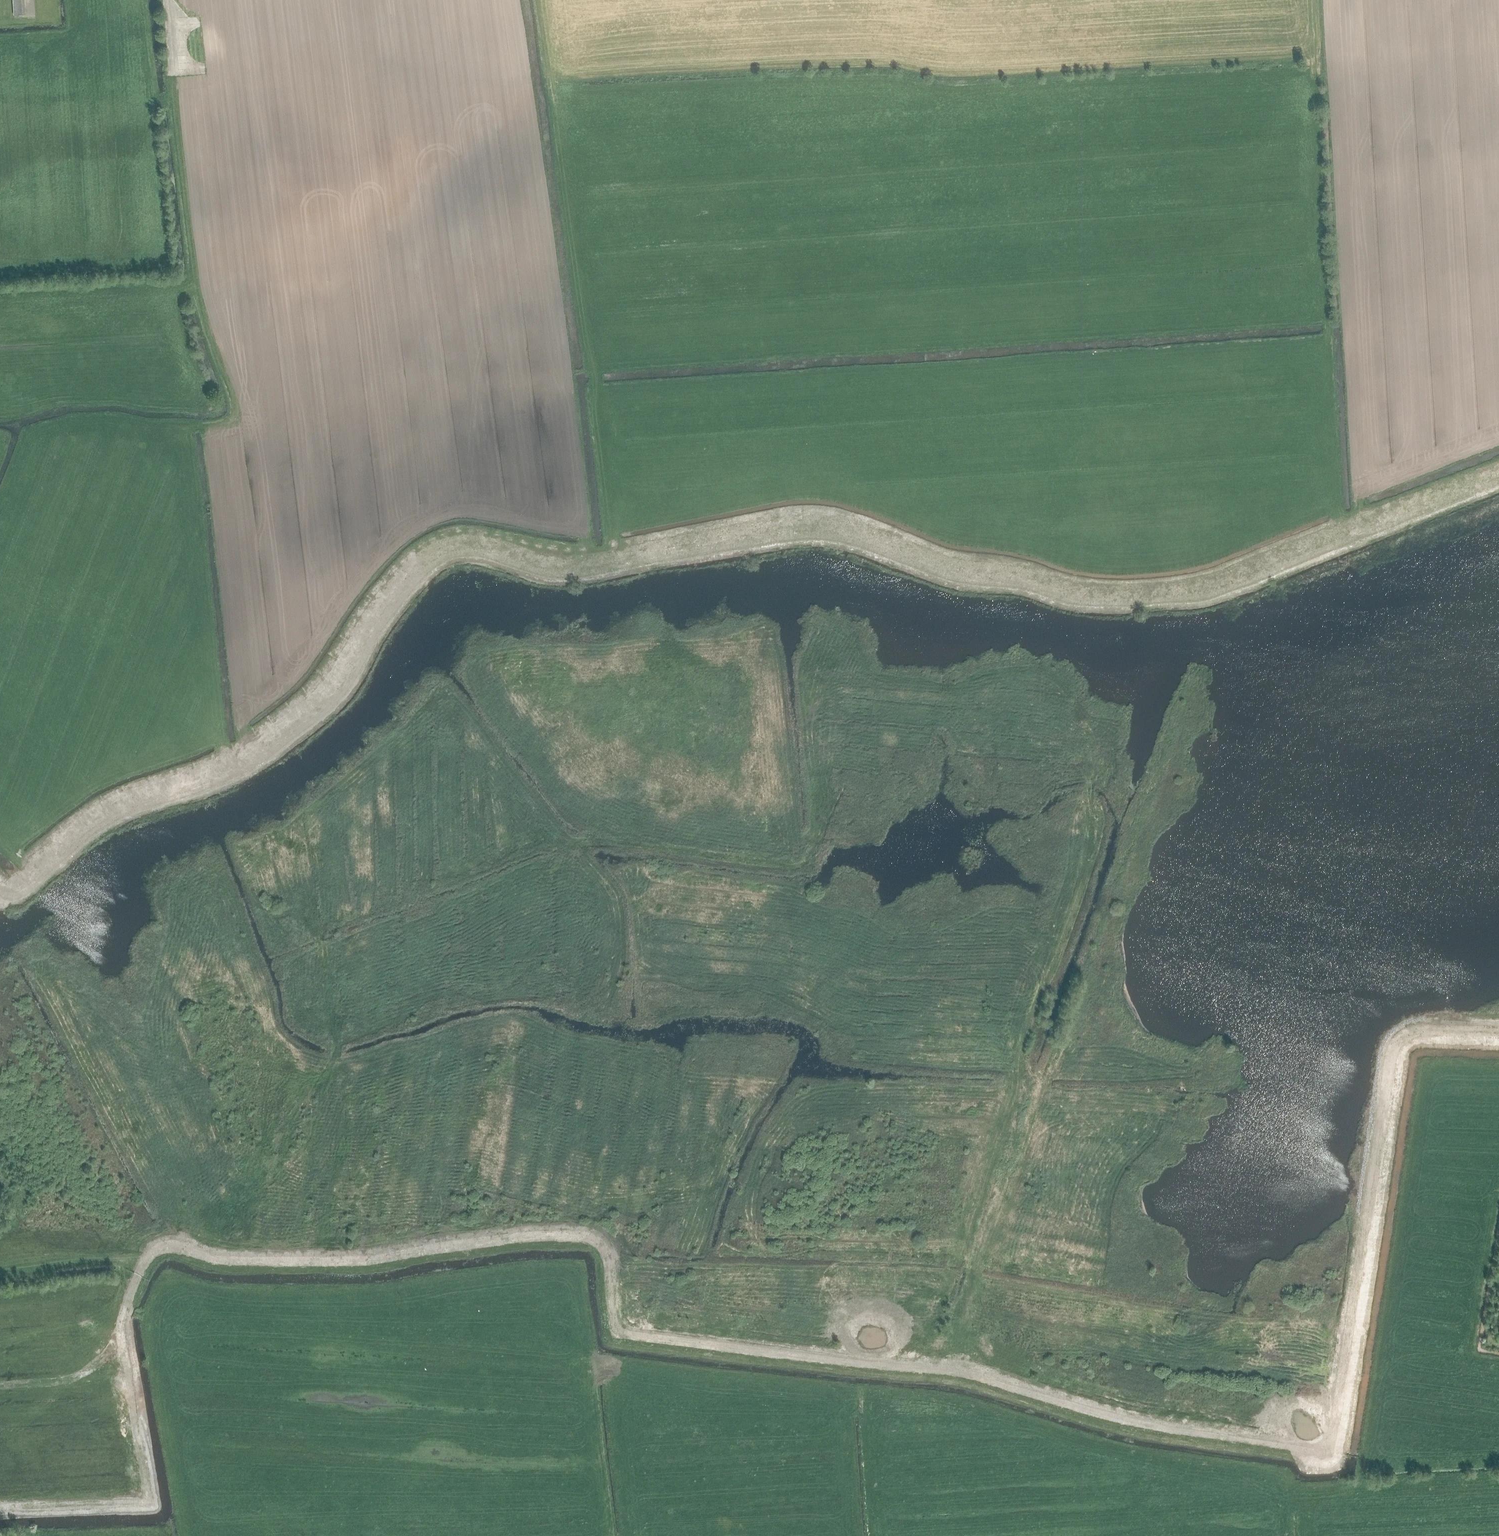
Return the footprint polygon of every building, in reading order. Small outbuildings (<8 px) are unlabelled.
[(14,15),(22,14),(21,0),(14,0),(14,15)]
